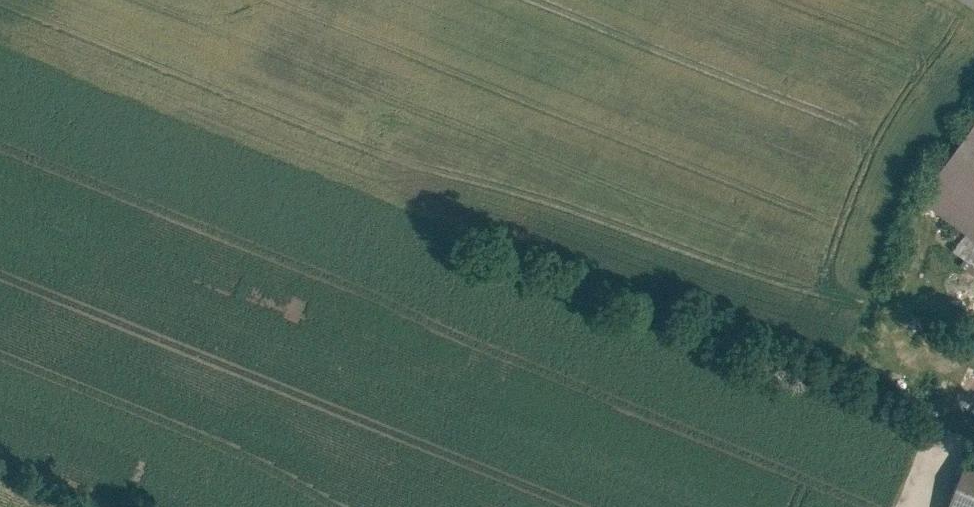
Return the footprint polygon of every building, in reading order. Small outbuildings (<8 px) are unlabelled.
[(918,192),(964,228),(952,243),(973,261),(973,120),(918,192)] [(951,441),(925,506),(973,506),(973,450),(951,441)]
